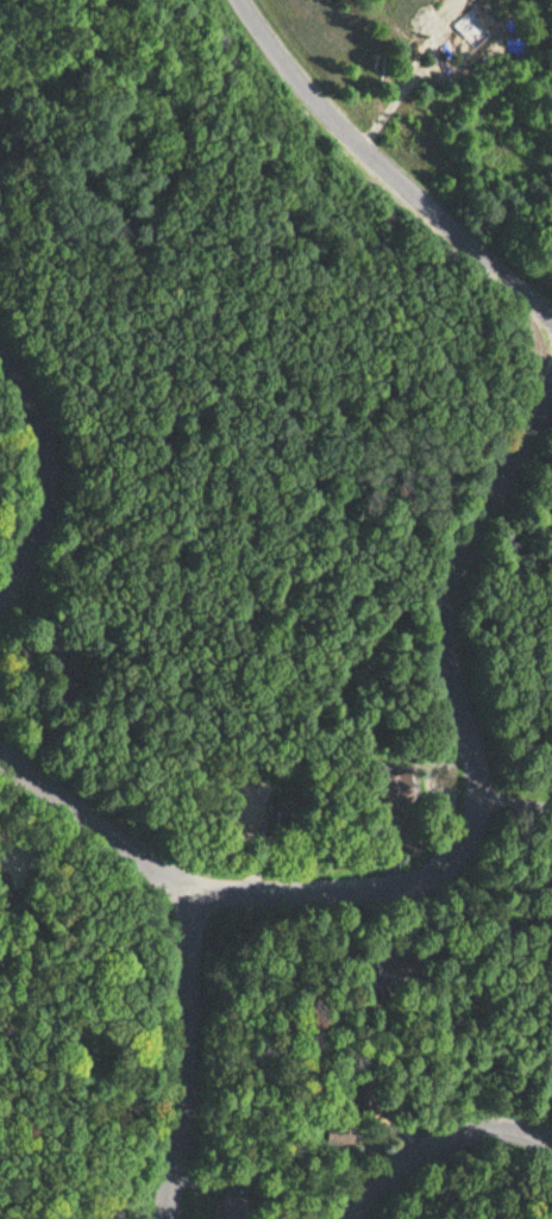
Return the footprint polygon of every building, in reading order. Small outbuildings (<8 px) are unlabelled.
[(56,687),(67,681),(60,667),(48,672),(56,687)] [(373,806),(412,800),(407,772),(369,778),(373,806)] [(370,983),(392,984),(393,960),(371,960),(370,983)] [(222,1194),(217,1218),(241,1218),(245,1198),(222,1194)]
